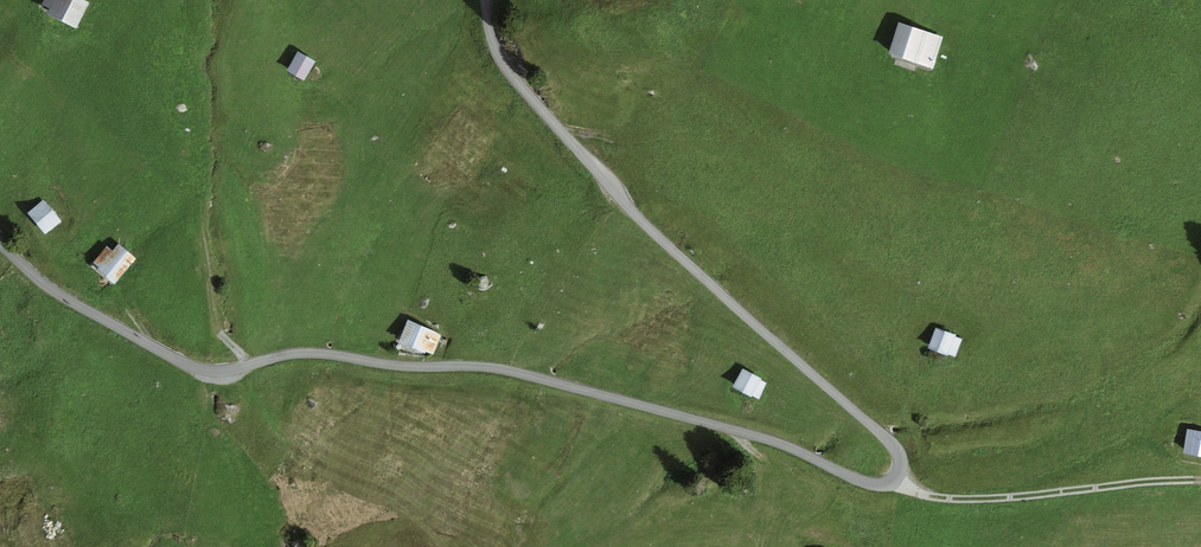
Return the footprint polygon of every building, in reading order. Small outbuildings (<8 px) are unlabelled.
[(83,0),(44,0),(43,3),(51,7),(47,15),(76,29),(89,3),(83,0)] [(943,37),(899,22),(888,55),(932,70),(943,37)] [(305,80),(315,61),(297,52),(287,70),(305,80)] [(62,221),(43,200),(28,213),(47,235),(62,221)] [(114,284),(137,259),(119,244),(112,251),(107,246),(94,262),(99,266),(97,268),(114,284)] [(442,335),(408,320),(399,339),(398,341),(425,353),(426,351),(433,354),(442,335)] [(956,335),(936,328),(928,348),(948,356),(948,354),(955,337),(956,335)] [(955,337),(948,354),(955,356),(962,340),(955,337)] [(762,379),(743,368),(733,387),(752,397),(753,396),(759,399),(767,384),(761,380),(762,379)] [(1187,429),(1183,452),(1183,454),(1200,457),(1200,431),(1187,429)]
